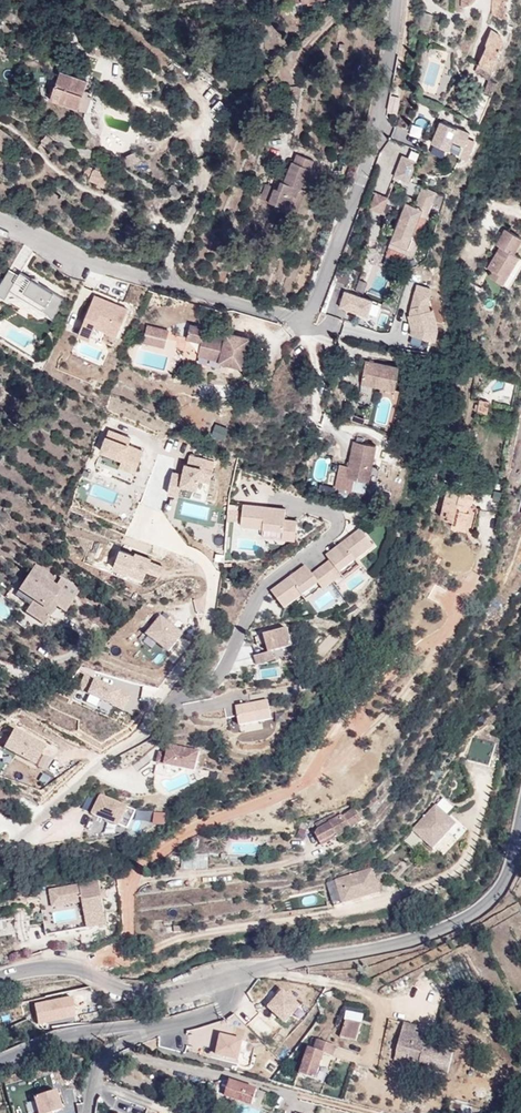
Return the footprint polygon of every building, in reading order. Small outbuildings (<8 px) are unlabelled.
[(269,0),(243,0),(245,10),(260,7),(260,6),(270,4),(269,0)] [(293,4),(307,1),(309,9),(317,8),(316,4),(319,3),(318,0),(320,0),(292,0),(293,4)] [(508,0),(492,0),(492,13),(506,19),(508,15),(505,15),(507,7),(504,7),(506,1),(508,1),(508,0)] [(492,71),(504,40),(502,35),(491,30),(486,43),(487,46),(478,64),(492,71)] [(435,55),(437,48),(431,46),(428,53),(435,55)] [(79,109),(88,82),(60,72),(56,86),(55,85),(51,99),(79,109)] [(492,94),(495,86),(487,83),(484,92),(492,94)] [(87,112),(92,97),(88,95),(89,92),(85,90),(79,109),(87,112)] [(397,114),(400,97),(391,95),(388,112),(397,114)] [(436,132),(441,121),(437,119),(432,130),(436,132)] [(470,133),(441,121),(436,132),(432,142),(448,149),(449,149),(453,140),(465,145),(470,133)] [(12,137),(0,129),(0,154),(12,137)] [(45,150),(53,139),(47,135),(39,146),(45,150)] [(465,145),(453,140),(449,149),(448,149),(447,152),(460,157),(465,145)] [(417,161),(415,160),(418,152),(411,149),(408,157),(403,155),(395,176),(409,182),(417,161)] [(140,160),(136,151),(123,157),(127,166),(140,160)] [(308,180),(312,169),(311,168),(314,160),(297,153),(294,162),(293,162),(284,182),(282,181),(278,189),(274,188),(275,187),(266,183),(260,198),(288,209),(293,196),(296,197),(299,188),(301,189),(305,179),(308,180)] [(26,163),(17,156),(12,164),(17,168),(22,169),(26,163)] [(109,173),(104,171),(105,169),(97,166),(96,169),(87,165),(84,174),(91,177),(89,180),(98,183),(97,186),(103,188),(107,178),(109,173)] [(412,237),(420,215),(427,218),(437,192),(422,186),(415,206),(406,202),(403,210),(385,257),(403,264),(408,249),(407,248),(412,237)] [(297,212),(306,190),(301,189),(299,188),(296,197),(293,196),(288,209),(297,212)] [(383,214),(389,197),(376,192),(369,208),(383,214)] [(412,204),(414,199),(402,194),(397,208),(403,210),(406,202),(412,204)] [(440,213),(443,196),(436,195),(433,211),(440,213)] [(419,240),(428,218),(427,218),(420,215),(412,237),(419,240)] [(135,235),(137,229),(127,224),(124,230),(135,235)] [(506,229),(497,244),(501,246),(488,267),(493,270),(490,276),(500,282),(505,274),(507,276),(519,256),(513,253),(520,240),(520,238),(506,229)] [(145,259),(150,249),(139,244),(135,254),(145,259)] [(519,256),(507,276),(505,274),(500,282),(510,287),(520,268),(520,258),(519,256)] [(383,304),(394,270),(376,263),(362,296),(383,304)] [(340,268),(336,281),(349,286),(353,272),(340,268)] [(9,270),(0,286),(0,295),(6,299),(10,293),(21,297),(49,313),(50,317),(52,319),(64,299),(21,272),(19,276),(9,270)] [(433,290),(417,285),(408,316),(411,336),(411,337),(412,337),(412,338),(437,343),(439,333),(437,332),(433,311),(426,313),(433,290)] [(376,302),(346,292),(340,308),(370,319),(376,302)] [(84,324),(85,325),(79,339),(89,343),(96,328),(119,336),(129,308),(94,296),(84,324)] [(243,367),(250,338),(226,333),(225,341),(204,336),(206,328),(191,325),(187,338),(202,342),(199,355),(220,360),(220,362),(243,367)] [(161,338),(164,330),(147,326),(145,334),(161,338)] [(165,348),(167,339),(145,334),(143,343),(165,348)] [(165,371),(169,356),(139,348),(135,365),(165,371)] [(395,390),(399,366),(366,361),(362,384),(395,390)] [(487,414),(489,402),(479,400),(477,412),(487,414)] [(364,425),(365,419),(352,415),(350,420),(364,425)] [(215,424),(210,436),(223,442),(229,429),(215,424)] [(100,455),(122,464),(120,469),(134,474),(144,450),(131,445),(133,440),(109,431),(100,455)] [(369,482),(377,446),(354,441),(349,466),(340,464),(336,487),(352,490),(354,479),(369,482)] [(200,483),(212,485),(214,473),(206,471),(208,460),(189,457),(188,466),(185,466),(184,475),(174,472),(169,496),(180,498),(182,489),(199,491),(200,483)] [(161,489),(167,491),(171,471),(164,470),(161,489)] [(472,532),(477,509),(471,504),(473,502),(474,499),(474,496),(472,493),(448,487),(440,518),(453,521),(452,527),(472,532)] [(286,509),(243,504),(241,525),(283,531),(282,538),(295,539),(297,520),(285,519),(286,509)] [(361,530),(326,556),(331,561),(322,568),(333,583),(341,576),(339,573),(374,547),(361,530)] [(145,561),(120,551),(112,571),(145,583),(149,574),(160,578),(164,568),(145,561)] [(60,580),(36,564),(31,571),(56,587),(60,580)] [(333,583),(322,568),(313,575),(306,566),(271,592),(284,609),(319,583),(324,590),(333,583)] [(56,587),(31,571),(30,572),(18,591),(33,601),(26,612),(45,624),(54,610),(49,606),(51,602),(57,606),(58,604),(67,609),(79,591),(60,579),(60,580),(56,587)] [(67,609),(58,604),(57,606),(66,612),(67,609)] [(169,656),(184,636),(159,617),(144,638),(169,656)] [(178,620),(173,626),(182,633),(186,627),(178,620)] [(293,645),(289,629),(264,635),(269,651),(255,655),(257,664),(275,660),(272,651),(293,645)] [(131,698),(111,690),(112,687),(84,676),(77,692),(88,697),(88,699),(124,714),(131,698)] [(414,714),(423,700),(414,693),(405,707),(414,714)] [(268,701),(236,707),(239,725),(272,719),(268,701)] [(236,707),(224,709),(226,719),(238,717),(236,707)] [(407,722),(398,715),(391,726),(400,732),(407,722)] [(47,751),(14,731),(2,751),(35,771),(47,751)] [(195,772),(199,752),(169,746),(167,754),(165,765),(195,772)] [(165,765),(167,754),(159,753),(157,763),(165,765)] [(129,808),(100,796),(91,818),(121,830),(129,808)] [(303,806),(300,799),(291,801),(293,809),(303,806)] [(455,825),(435,806),(413,830),(433,849),(455,825)] [(349,832),(363,822),(354,810),(349,813),(339,813),(327,818),(328,819),(315,825),(317,830),(315,834),(322,846),(337,838),(338,838),(349,832)] [(165,830),(167,816),(154,814),(152,829),(165,830)] [(306,831),(308,824),(301,822),(299,829),(306,831)] [(304,838),(306,831),(299,829),(297,836),(304,838)] [(379,893),(372,869),(327,883),(333,906),(379,893)] [(99,881),(49,890),(52,908),(73,904),(74,910),(76,919),(78,930),(107,924),(102,899),(101,891),(99,881)] [(52,908),(49,890),(40,892),(47,935),(78,930),(76,919),(55,923),(53,913),(74,910),(73,904),(52,908)] [(149,906),(168,905),(167,892),(148,893),(149,906)] [(180,932),(180,926),(174,926),(174,923),(164,924),(163,921),(156,922),(157,934),(180,932)] [(300,1006),(284,992),(269,1008),(285,1022),(300,1006)] [(35,1010),(39,1029),(77,1021),(73,1002),(35,1010)] [(362,1024),(363,1015),(346,1012),(345,1020),(362,1024)] [(356,1041),(361,1023),(346,1020),(340,1038),(356,1041)] [(453,1053),(425,1046),(429,1031),(404,1024),(397,1052),(409,1055),(407,1062),(425,1066),(424,1069),(448,1075),(453,1053)] [(243,1041),(221,1035),(217,1055),(238,1060),(243,1041)] [(319,1061),(321,1054),(332,1057),(336,1047),(317,1041),(314,1051),(309,1049),(300,1075),(315,1080),(321,1062),(319,1061)] [(407,1064),(409,1055),(397,1052),(395,1061),(407,1064)] [(318,1082),(322,1083),(330,1060),(326,1059),(318,1082)] [(230,1081),(225,1096),(253,1105),(253,1104),(263,1107),(267,1093),(230,1081)] [(220,1086),(209,1084),(207,1090),(217,1093),(220,1086)] [(61,1111),(55,1091),(34,1098),(39,1112),(53,1112),(61,1111)]
